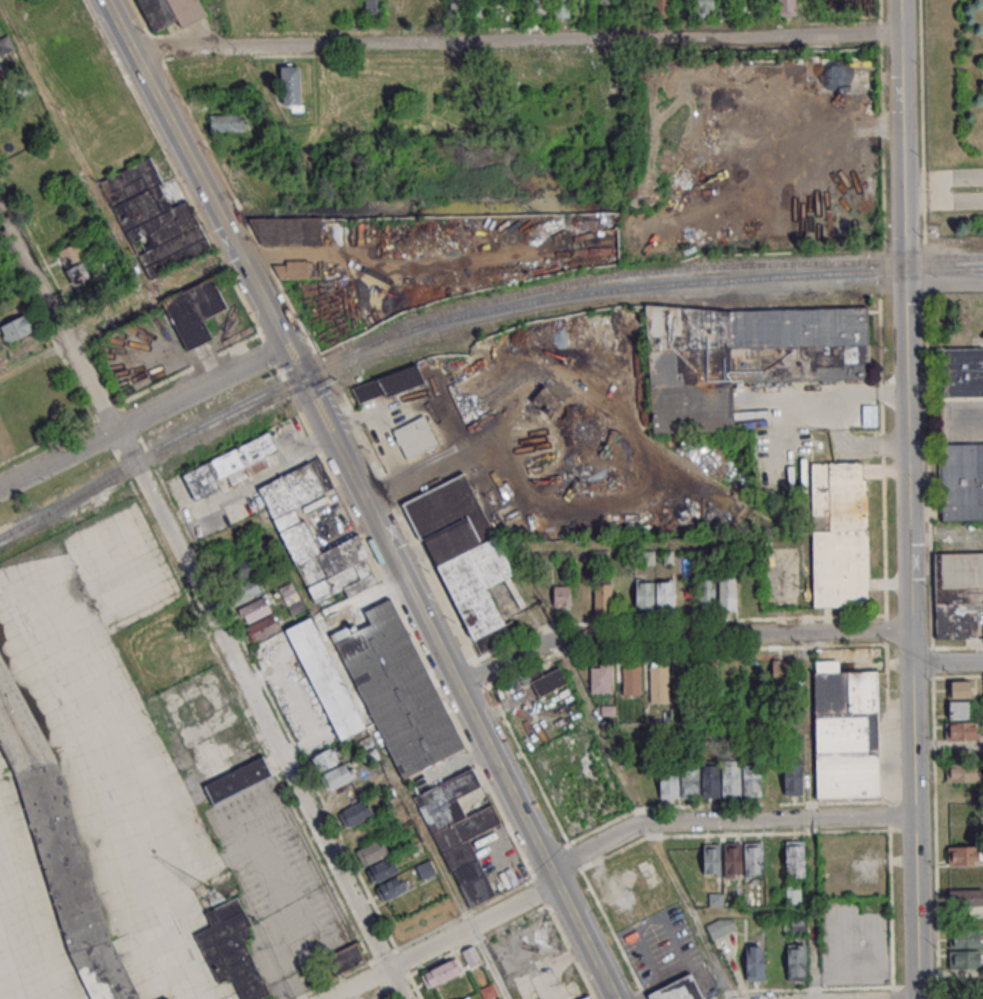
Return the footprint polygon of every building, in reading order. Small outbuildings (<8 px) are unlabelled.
[(178,20),(181,27),(206,16),(199,0),(136,0),(151,33),(178,20)] [(365,17),(382,17),(382,0),(365,0),(365,17)] [(467,16),(467,0),(450,0),(450,16),(467,16)] [(548,0),(530,0),(530,15),(548,15),(548,0)] [(569,17),(569,0),(555,0),(555,17),(569,17)] [(621,8),(621,0),(600,0),(600,8),(621,8)] [(655,15),(671,15),(671,0),(655,0),(655,15)] [(714,17),(714,0),(695,0),(695,17),(714,17)] [(796,0),(777,0),(777,16),(796,16),(796,0)] [(0,57),(14,49),(7,36),(0,39),(0,57)] [(300,106),(300,66),(281,66),(281,106),(300,106)] [(244,115),(209,115),(209,133),(244,133),(244,115)] [(145,281),(210,253),(176,175),(161,182),(150,158),(101,179),(145,281)] [(321,217),(255,217),(255,246),(321,246),(321,217)] [(62,269),(86,256),(78,242),(54,255),(62,269)] [(66,268),(72,286),(93,279),(87,261),(66,268)] [(318,278),(318,261),(275,261),(275,278),(318,278)] [(228,309),(214,277),(162,299),(185,351),(213,339),(204,319),(228,309)] [(649,309),(650,432),(733,431),(733,383),(868,382),(868,308),(649,309)] [(7,343),(35,331),(27,314),(0,325),(0,327),(7,343)] [(982,396),(982,348),(943,348),(944,397),(982,396)] [(425,385),(420,366),(352,385),(357,404),(425,385)] [(392,428),(406,460),(439,446),(425,414),(392,428)] [(180,473),(193,502),(220,491),(217,484),(227,479),(229,485),(249,477),(246,471),(280,456),(270,434),(180,473)] [(982,520),(982,441),(941,441),(941,520),(982,520)] [(310,603),(343,589),(347,597),(379,584),(358,535),(318,552),(299,505),(335,490),(321,459),(260,484),(310,603)] [(811,463),(813,606),(869,605),(867,462),(811,463)] [(409,498),(467,642),(505,626),(488,585),(511,576),(469,473),(409,498)] [(982,639),(982,552),(935,552),(935,639),(982,639)] [(265,591),(258,576),(255,577),(247,559),(221,571),(229,588),(227,589),(234,604),(265,591)] [(698,604),(714,604),(714,575),(698,575),(698,604)] [(736,575),(719,575),(719,610),(736,610),(736,575)] [(571,608),(571,579),(551,579),(551,608),(571,608)] [(675,579),(656,579),(656,609),(675,609),(675,579)] [(654,581),(636,581),(636,610),(654,610),(654,581)] [(288,612),(301,609),(294,583),(281,586),(288,612)] [(612,584),(595,584),(595,611),(612,611),(612,584)] [(592,608),(592,585),(574,585),(574,608),(592,608)] [(397,778),(461,751),(395,596),(364,610),(370,623),(351,631),(348,626),(335,632),(397,778)] [(272,613),(265,597),(238,608),(245,625),(252,641),(281,629),(274,612),(272,613)] [(323,630),(324,629),(318,614),(289,626),(335,741),(364,729),(323,630)] [(705,660),(707,670),(719,667),(717,656),(705,660)] [(15,775),(67,953),(90,998),(137,998),(109,941),(54,759),(0,659),(0,747),(15,775)] [(772,659),(772,681),(791,681),(791,659),(772,659)] [(878,670),(839,671),(839,660),(815,661),(816,797),(879,797),(878,670)] [(610,693),(610,664),(590,664),(590,693),(610,693)] [(675,664),(675,692),(694,692),(694,664),(675,664)] [(618,665),(618,694),(640,694),(640,665),(618,665)] [(650,665),(650,702),(668,702),(668,665),(650,665)] [(567,684),(560,666),(530,679),(538,697),(567,684)] [(971,680),(947,680),(947,697),(971,697),(971,680)] [(947,701),(947,719),(969,719),(969,701),(947,701)] [(978,721),(945,721),(945,740),(978,740),(978,721)] [(318,772),(348,758),(341,743),(311,758),(318,772)] [(784,795),(802,795),(802,754),(784,754),(784,795)] [(273,776),(263,755),(203,784),(213,805),(273,776)] [(660,798),(761,797),(761,759),(741,759),(741,761),(660,762),(660,798)] [(356,777),(348,761),(318,777),(326,793),(356,777)] [(945,781),(977,781),(977,763),(945,763),(945,781)] [(465,909),(495,896),(470,837),(499,825),(476,768),(417,793),(465,909)] [(352,835),(380,823),(370,799),(342,811),(352,835)] [(390,853),(382,838),(355,852),(363,867),(390,853)] [(804,840),(785,840),(785,876),(804,876),(804,840)] [(742,842),(724,842),(724,874),(742,874),(742,842)] [(745,842),(745,873),(763,873),(763,842),(745,842)] [(703,874),(720,874),(720,843),(703,843),(703,874)] [(947,846),(947,864),(982,864),(982,846),(947,846)] [(400,870),(393,856),(367,868),(374,883),(400,870)] [(417,866),(422,878),(435,872),(429,860),(417,866)] [(384,901),(409,890),(403,875),(378,885),(384,901)] [(801,903),(801,885),(786,885),(786,903),(801,903)] [(950,889),(950,905),(982,905),(982,889),(950,889)] [(219,983),(230,977),(241,998),(264,998),(270,996),(244,944),(251,940),(246,929),(249,928),(235,899),(205,914),(212,928),(196,936),(219,983)] [(737,928),(731,915),(707,925),(712,939),(737,928)] [(791,931),(813,931),(813,917),(791,917),(791,931)] [(982,930),(950,930),(950,947),(982,947),(982,930)] [(806,943),(788,943),(788,980),(806,980),(806,943)] [(462,951),(470,967),(482,961),(474,945),(462,951)] [(746,945),(746,981),(764,981),(764,945),(746,945)] [(330,971),(364,966),(361,946),(327,951),(330,971)] [(948,950),(948,969),(982,969),(982,950),(948,950)] [(421,975),(428,988),(461,971),(454,958),(421,975)] [(693,972),(647,992),(650,998),(705,998),(693,972)] [(498,995),(493,984),(481,989),(486,998),(488,998),(498,995)]
